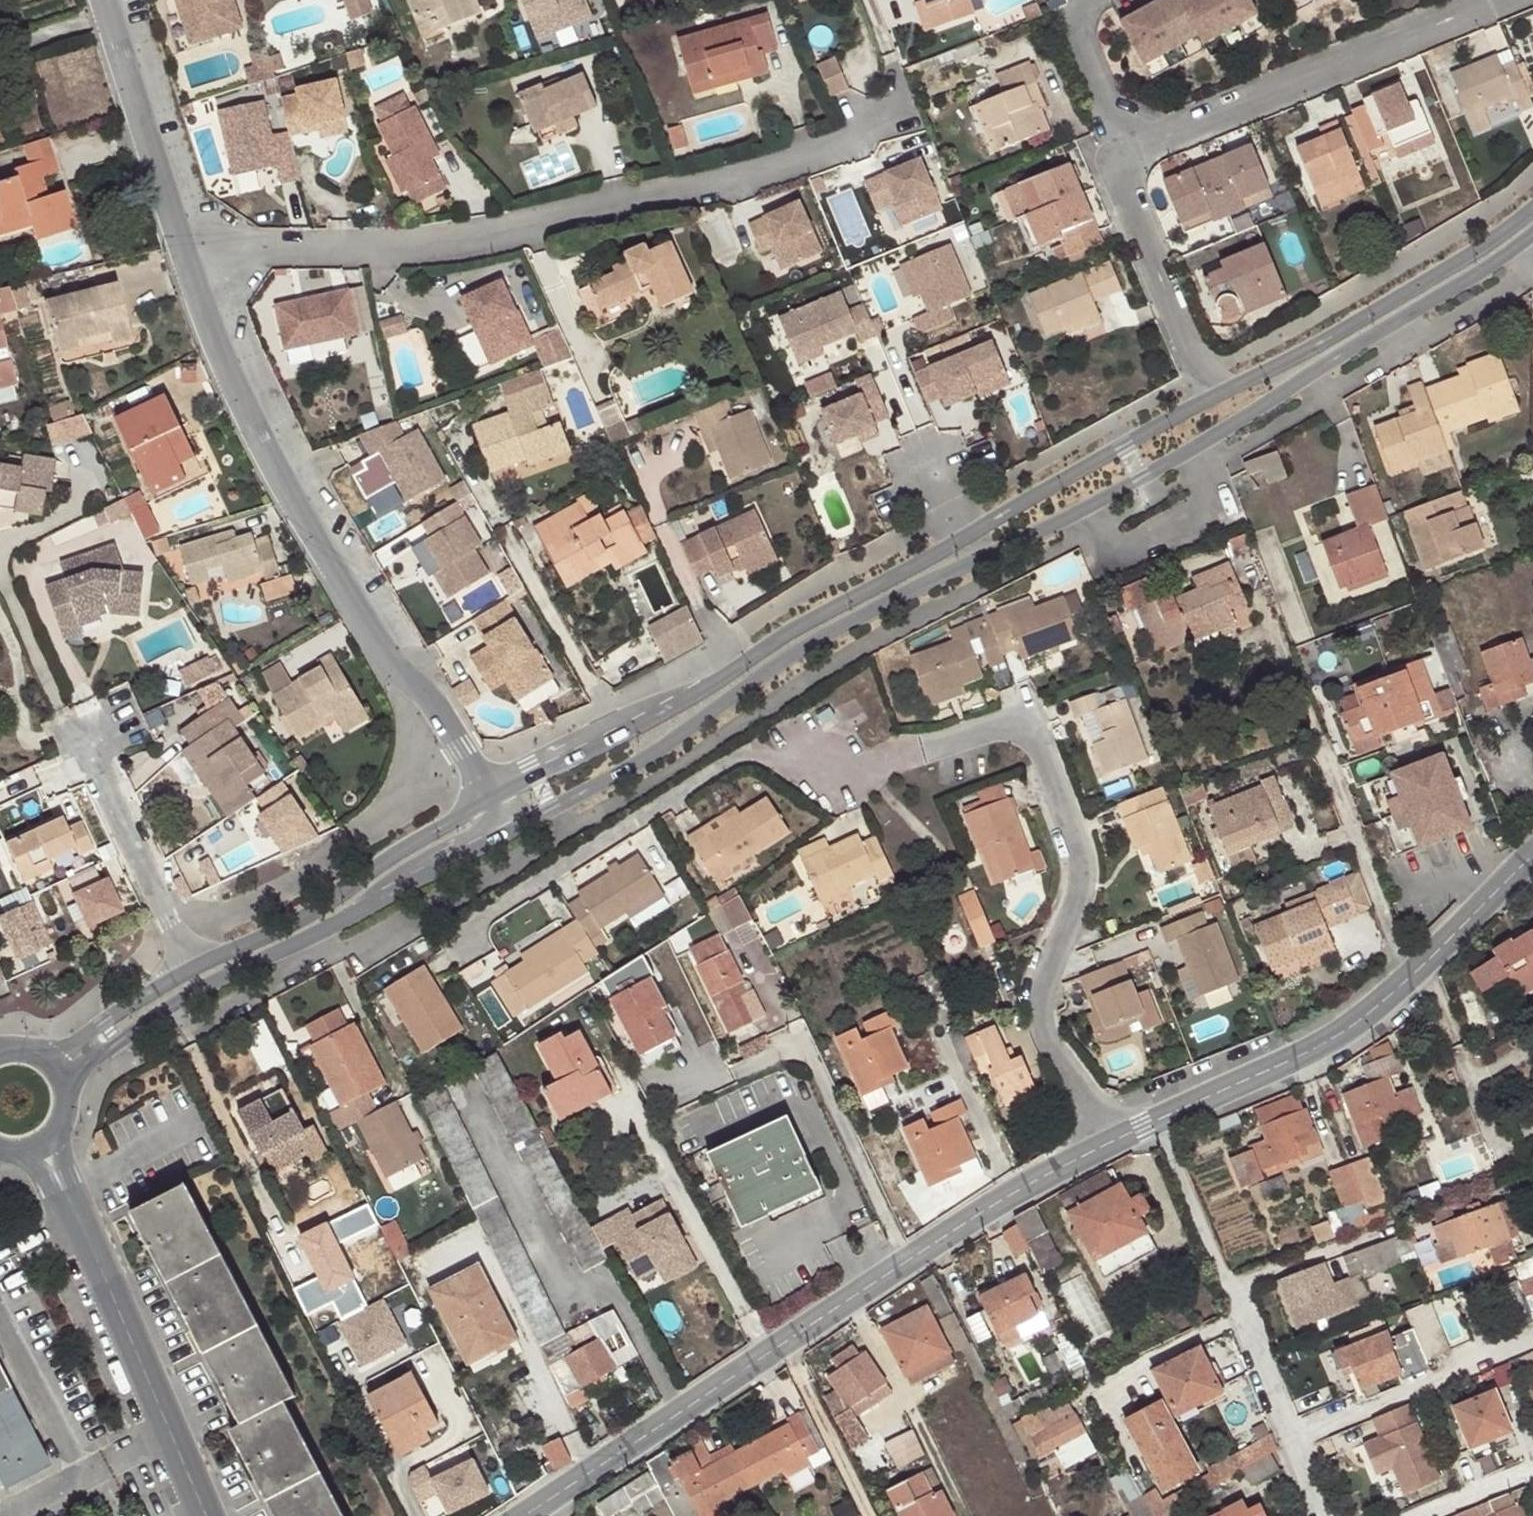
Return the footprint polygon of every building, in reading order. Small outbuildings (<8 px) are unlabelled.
[(184,0),(177,0),(182,14),(188,12),(184,0)] [(188,12),(182,14),(189,36),(209,30),(212,41),(237,33),(231,12),(235,11),(232,0),(184,0),(188,12)] [(377,9),(374,0),(346,0),(353,18),(377,9)] [(418,20),(428,17),(434,33),(463,20),(455,0),(409,0),(418,20)] [(463,20),(481,14),(476,0),(455,0),(463,20)] [(541,38),(595,16),(589,0),(525,0),(541,38)] [(941,29),(935,15),(971,1),(970,0),(925,0),(926,1),(938,30),(941,29)] [(1199,37),(1180,2),(1179,0),(1164,0),(1122,24),(1145,67),(1182,47),(1199,37)] [(1180,2),(1199,37),(1204,45),(1258,15),(1250,0),(1184,0),(1180,2)] [(1298,13),(1321,0),(1290,0),(1298,13)] [(929,34),(938,30),(926,1),(916,5),(929,34)] [(935,15),(941,29),(976,13),(971,1),(935,15)] [(231,12),(237,33),(242,31),(235,11),(231,12)] [(679,41),(692,86),(749,70),(752,78),(771,72),(765,52),(780,48),(771,14),(679,41)] [(1258,16),(1222,36),(1229,49),(1266,29),(1258,16)] [(428,17),(418,20),(425,37),(434,33),(428,17)] [(209,30),(189,36),(192,47),(212,41),(209,30)] [(41,62),(52,92),(109,71),(97,40),(41,62)] [(1189,60),(1182,47),(1145,67),(1153,80),(1189,60)] [(367,66),(363,51),(349,56),(353,71),(367,66)] [(1532,107),(1532,100),(1521,73),(1508,79),(1503,67),(1499,56),(1453,75),(1482,142),(1498,134),(1489,112),(1486,106),(1514,93),(1517,100),(1522,111),(1532,107)] [(819,64),(833,97),(851,89),(837,57),(819,64)] [(1517,61),(1521,73),(1532,100),(1532,78),(1524,58),(1517,61)] [(1521,73),(1517,61),(1503,67),(1508,79),(1521,73)] [(250,87),(277,79),(271,62),(244,71),(250,87)] [(1039,83),(1032,63),(999,76),(1007,95),(985,104),(1001,149),(1050,131),(1043,110),(1040,111),(1030,86),(1039,83)] [(749,70),(692,86),(694,96),(752,78),(749,70)] [(546,95),(543,87),(518,98),(535,134),(538,133),(575,117),(598,107),(585,77),(563,87),(546,95)] [(301,94),(284,99),(293,132),(294,137),(312,132),(311,126),(322,123),(349,115),(339,79),(300,89),(301,94)] [(560,80),(543,87),(546,95),(563,87),(560,80)] [(1369,109),(1355,116),(1371,153),(1386,146),(1382,136),(1392,132),(1401,155),(1434,140),(1422,109),(1412,113),(1409,104),(1401,85),(1365,101),(1369,109)] [(1489,112),(1517,100),(1514,93),(1486,106),(1489,112)] [(1418,101),(1409,104),(1412,113),(1422,109),(1418,101)] [(294,137),(293,132),(276,137),(267,103),(222,115),(240,179),(283,168),(288,186),(306,181),(294,137)] [(1001,149),(985,104),(977,107),(994,151),(1001,149)] [(432,147),(414,108),(377,126),(391,157),(383,161),(399,195),(404,193),(411,207),(443,192),(429,162),(424,150),(432,147)] [(575,117),(538,133),(542,142),(579,125),(575,117)] [(1299,148),(1316,188),(1330,181),(1332,187),(1362,175),(1338,120),(1321,129),(1325,137),(1299,148)] [(322,123),(311,126),(312,132),(324,129),(322,123)] [(25,145),(32,166),(15,171),(17,178),(0,184),(0,237),(5,235),(3,227),(31,217),(39,240),(78,227),(66,192),(49,197),(38,201),(34,188),(45,184),(44,179),(61,174),(48,137),(25,145)] [(432,147),(424,150),(429,162),(437,158),(432,147)] [(1254,148),(1211,166),(1231,216),(1246,210),(1241,199),(1270,187),(1254,148)] [(910,226),(946,211),(925,159),(868,181),(879,212),(896,206),(902,204),(910,226)] [(1030,216),(1070,199),(1065,189),(1079,183),(1072,166),(1009,192),(1020,220),(1023,219),(1030,216)] [(1167,184),(1183,223),(1213,212),(1215,222),(1231,216),(1211,166),(1167,184)] [(1330,181),(1316,188),(1323,204),(1366,186),(1362,175),(1332,187),(1330,181)] [(1070,199),(1084,194),(1079,183),(1065,189),(1070,199)] [(45,184),(34,188),(38,201),(49,197),(45,184)] [(831,196),(853,245),(878,235),(856,185),(831,196)] [(1275,198),(1270,187),(1241,199),(1246,210),(1275,198)] [(1070,199),(1030,216),(1042,245),(1063,238),(1071,257),(1105,243),(1084,194),(1070,199)] [(764,252),(775,248),(782,244),(792,266),(827,250),(804,199),(751,222),(764,252)] [(904,228),(910,226),(902,204),(896,206),(904,228)] [(1213,212),(1183,223),(1187,233),(1215,222),(1213,212)] [(738,254),(730,216),(705,221),(713,259),(738,254)] [(1035,248),(1042,245),(1030,216),(1023,219),(1035,248)] [(617,271),(590,281),(600,304),(653,282),(659,299),(661,303),(693,290),(673,241),(652,247),(649,243),(628,251),(630,257),(614,264),(617,271)] [(782,244),(775,248),(784,269),(792,266),(782,244)] [(951,245),(909,262),(930,313),(914,320),(921,335),(955,321),(949,306),(973,296),(951,245)] [(1241,304),(1284,288),(1266,246),(1223,265),(1225,272),(1206,280),(1220,314),(1224,319),(1228,320),(1233,321),(1238,318),(1240,316),(1240,314),(1241,312),(1242,310),(1242,306),(1241,304)] [(1048,333),(1068,325),(1100,312),(1095,301),(1090,289),(1105,284),(1110,295),(1123,290),(1112,263),(1033,296),(1048,333)] [(500,361),(536,345),(535,342),(521,311),(519,312),(505,280),(464,299),(479,331),(485,328),(500,361)] [(119,283),(47,301),(61,354),(80,348),(78,339),(110,331),(113,343),(133,338),(119,283)] [(30,284),(0,288),(0,310),(33,306),(30,284)] [(1095,301),(1110,295),(1105,284),(1090,289),(1095,301)] [(1289,299),(1284,288),(1241,304),(1242,306),(1242,310),(1241,312),(1240,314),(1240,316),(1244,317),(1289,299)] [(362,334),(352,290),(308,300),(310,306),(279,313),(288,351),(362,334)] [(878,334),(866,304),(851,310),(843,291),(780,316),(797,356),(822,345),(858,331),(862,340),(878,334)] [(310,306),(308,300),(278,307),(279,313),(310,306)] [(1100,312),(1068,325),(1071,335),(1104,322),(1100,312)] [(18,382),(0,321),(0,387),(18,382)] [(485,328),(479,331),(493,364),(500,361),(485,328)] [(536,345),(547,369),(576,358),(562,329),(535,342),(536,345)] [(993,342),(914,375),(927,405),(942,398),(945,408),(977,395),(975,388),(1006,375),(993,342)] [(825,353),(822,345),(797,356),(799,363),(825,353)] [(1473,375),(1463,378),(1429,389),(1444,435),(1450,433),(1491,420),(1487,411),(1518,399),(1502,354),(1470,366),(1470,368),(1473,375)] [(1461,371),(1463,378),(1473,375),(1470,368),(1461,371)] [(807,377),(810,391),(839,385),(836,371),(807,377)] [(889,418),(871,374),(855,381),(861,396),(822,412),(836,445),(857,436),(876,428),(874,424),(889,418)] [(1009,381),(1006,375),(975,388),(977,395),(1009,381)] [(1444,435),(1429,389),(1426,382),(1410,388),(1418,411),(1376,426),(1392,471),(1421,461),(1450,451),(1444,435)] [(533,415),(542,411),(556,406),(548,383),(506,398),(510,414),(475,426),(491,473),(516,465),(514,459),(527,454),(529,460),(532,466),(572,451),(562,421),(548,427),(540,431),(533,415)] [(76,396),(45,407),(58,444),(89,433),(76,396)] [(167,396),(118,419),(150,487),(185,471),(182,464),(198,456),(167,396)] [(736,415),(729,398),(695,411),(703,431),(712,427),(721,449),(734,480),(775,463),(753,407),(736,415)] [(1519,413),(1518,399),(1487,411),(1491,420),(1491,423),(1519,413)] [(617,402),(598,410),(604,422),(614,444),(632,437),(617,402)] [(548,427),(542,411),(533,415),(540,431),(548,427)] [(412,500),(450,479),(422,428),(408,436),(400,421),(364,434),(376,455),(383,451),(412,500)] [(712,427),(703,431),(711,453),(721,449),(712,427)] [(879,436),(876,428),(857,436),(860,443),(879,436)] [(358,433),(340,443),(351,463),(370,453),(358,433)] [(1450,451),(1421,461),(1426,473),(1454,463),(1450,451)] [(1279,452),(1246,463),(1252,478),(1264,475),(1267,481),(1287,475),(1279,452)] [(42,515),(47,492),(51,492),(56,461),(25,456),(21,469),(2,465),(0,466),(0,509),(42,515)] [(1394,524),(1380,486),(1352,496),(1364,532),(1322,547),(1339,595),(1386,577),(1370,533),(1394,524)] [(104,525),(133,512),(146,540),(165,531),(145,487),(97,509),(104,525)] [(1448,566),(1487,551),(1478,526),(1469,528),(1462,531),(1456,513),(1463,510),(1469,509),(1464,491),(1412,510),(1419,527),(1413,530),(1428,566),(1445,560),(1448,566)] [(460,502),(426,523),(435,537),(429,541),(445,568),(437,573),(453,599),(493,574),(478,550),(486,544),(460,502)] [(657,540),(641,503),(628,510),(608,522),(602,514),(592,519),(582,502),(536,528),(564,576),(594,560),(591,556),(606,547),(614,564),(647,546),(657,540)] [(624,502),(602,514),(608,522),(628,510),(624,502)] [(1412,510),(1406,513),(1413,530),(1419,527),(1412,510)] [(1463,510),(1456,513),(1462,531),(1469,528),(1463,510)] [(754,513),(682,547),(697,579),(715,572),(718,579),(745,568),(775,556),(754,513)] [(236,530),(217,536),(219,544),(238,539),(236,530)] [(219,544),(217,536),(181,548),(193,583),(210,577),(209,570),(226,565),(230,582),(266,571),(269,581),(262,584),(268,600),(298,590),(293,573),(284,576),(272,539),(257,544),(254,534),(238,539),(219,544)] [(175,550),(171,535),(156,539),(160,555),(175,550)] [(1247,538),(1232,544),(1235,552),(1251,546),(1247,538)] [(1235,552),(1232,544),(1221,548),(1224,557),(1235,552)] [(48,590),(63,631),(81,624),(83,628),(101,621),(101,618),(110,615),(142,617),(145,576),(126,575),(116,546),(61,566),(68,582),(48,590)] [(650,553),(647,546),(614,564),(619,570),(650,553)] [(594,560),(564,576),(570,588),(614,564),(606,547),(591,556),(594,560)] [(777,562),(775,556),(745,568),(748,575),(777,562)] [(1430,573),(1448,566),(1445,560),(1428,566),(1430,573)] [(1140,610),(1158,650),(1190,636),(1191,639),(1219,628),(1220,631),(1238,623),(1234,613),(1228,598),(1234,594),(1232,588),(1240,584),(1232,562),(1195,579),(1199,591),(1177,601),(1173,595),(1140,610)] [(1147,577),(1122,585),(1129,604),(1154,596),(1147,577)] [(1250,605),(1240,584),(1232,588),(1234,594),(1228,598),(1234,613),(1250,605)] [(198,586),(188,590),(193,605),(203,601),(198,586)] [(1006,611),(991,617),(995,626),(999,636),(1006,654),(1021,649),(1025,661),(1084,639),(1067,595),(1034,609),(1009,619),(1006,611)] [(511,599),(478,619),(494,645),(476,657),(490,681),(516,665),(533,693),(559,678),(541,648),(539,650),(520,619),(522,617),(511,599)] [(1032,600),(1006,611),(1009,619),(1034,609),(1032,600)] [(647,626),(650,632),(687,612),(689,611),(688,607),(647,626)] [(650,632),(666,666),(705,644),(689,611),(687,612),(650,632)] [(997,669),(1010,664),(1006,654),(999,636),(995,626),(991,617),(977,622),(981,631),(985,641),(997,669)] [(81,624),(63,631),(66,639),(84,634),(83,628),(81,624)] [(1190,636),(1158,650),(1162,657),(1193,644),(1193,645),(1221,634),(1220,631),(1219,628),(1191,639),(1190,636)] [(976,644),(985,641),(981,631),(972,635),(976,644)] [(976,644),(972,635),(915,658),(930,701),(970,686),(988,678),(976,644)] [(1525,688),(1532,686),(1532,666),(1524,640),(1484,653),(1496,686),(1483,690),(1491,712),(1515,704),(1512,694),(1525,688)] [(220,650),(181,668),(188,684),(227,666),(220,650)] [(302,739),(328,724),(324,719),(334,713),(338,719),(342,725),(366,710),(334,655),(320,663),(324,670),(276,697),(302,739)] [(516,665),(490,681),(495,689),(511,680),(523,700),(533,693),(516,665)] [(1344,714),(1354,743),(1379,734),(1393,729),(1397,728),(1397,727),(1401,726),(1401,725),(1416,719),(1419,725),(1417,726),(1419,730),(1458,715),(1456,711),(1442,716),(1424,666),(1357,690),(1359,694),(1364,706),(1344,714)] [(973,694),(970,686),(930,701),(934,710),(973,694)] [(1528,698),(1525,688),(1512,694),(1515,704),(1528,698)] [(1338,701),(1344,714),(1364,706),(1359,694),(1338,701)] [(1075,721),(1089,716),(1096,714),(1106,742),(1100,745),(1093,747),(1105,780),(1148,763),(1126,702),(1102,710),(1097,695),(1070,705),(1075,721)] [(188,755),(210,787),(224,778),(232,790),(226,792),(242,818),(264,804),(255,789),(271,777),(268,772),(257,757),(240,730),(248,725),(232,701),(187,731),(198,748),(188,755)] [(835,708),(823,715),(829,723),(841,717),(835,708)] [(372,718),(366,710),(342,725),(347,734),(372,718)] [(324,719),(328,724),(338,719),(334,713),(324,719)] [(1096,714),(1089,716),(1100,745),(1106,742),(1096,714)] [(1422,740),(1419,730),(1417,726),(1419,725),(1416,719),(1401,725),(1401,726),(1397,727),(1397,728),(1393,729),(1400,747),(1422,740)] [(1359,756),(1383,747),(1379,734),(1354,743),(1359,756)] [(265,753),(257,757),(268,772),(275,767),(265,753)] [(1370,785),(1397,859),(1474,830),(1464,804),(1457,783),(1447,757),(1370,785)] [(1263,787),(1210,809),(1229,855),(1282,833),(1273,809),(1285,804),(1276,777),(1262,782),(1263,787)] [(224,778),(210,787),(239,830),(268,811),(264,804),(242,818),(226,792),(232,790),(224,778)] [(1463,780),(1457,783),(1464,804),(1471,802),(1463,780)] [(1193,867),(1164,790),(1162,791),(1118,807),(1136,854),(1150,848),(1163,878),(1193,867)] [(712,836),(707,828),(693,838),(715,872),(726,865),(731,872),(794,831),(772,798),(745,815),(712,836)] [(998,805),(978,812),(967,816),(981,849),(987,847),(993,845),(1006,882),(1038,869),(1040,874),(1048,871),(1040,851),(1033,854),(1013,800),(998,805)] [(976,808),(978,812),(998,805),(996,800),(976,808)] [(740,806),(707,828),(712,836),(745,815),(740,806)] [(11,855),(26,885),(54,872),(81,861),(85,868),(98,862),(86,834),(72,840),(67,829),(11,855)] [(805,860),(842,845),(838,835),(802,852),(805,860)] [(894,871),(880,838),(866,844),(863,836),(842,845),(805,860),(822,899),(852,886),(879,874),(882,881),(897,875),(894,871)] [(993,845),(987,847),(1000,884),(1006,882),(993,845)] [(586,900),(574,908),(582,920),(596,943),(610,934),(607,931),(632,915),(667,892),(643,856),(583,894),(586,900)] [(1345,880),(1359,914),(1371,909),(1358,875),(1345,880)] [(1257,928),(1272,969),(1300,958),(1334,945),(1328,930),(1360,916),(1359,914),(1345,880),(1331,886),(1332,889),(1313,897),(1316,904),(1284,917),(1257,928)] [(110,883),(78,898),(92,930),(125,915),(110,883)] [(995,936),(974,885),(956,892),(977,943),(995,936)] [(855,893),(852,886),(822,899),(825,906),(855,893)] [(671,899),(667,892),(632,915),(637,922),(671,899)] [(744,899),(743,896),(724,906),(724,908),(744,899)] [(1283,910),(1284,917),(1316,904),(1313,897),(1283,910)] [(744,899),(724,908),(736,932),(755,922),(744,899)] [(0,923),(0,931),(16,967),(54,950),(35,907),(0,923)] [(1177,943),(1187,971),(1200,1002),(1239,985),(1216,925),(1204,929),(1199,912),(1161,927),(1169,947),(1177,943)] [(589,965),(604,955),(596,943),(582,920),(567,930),(571,936),(529,962),(511,975),(498,983),(519,1017),(532,1008),(592,970),(589,965)] [(526,956),(529,962),(571,936),(567,930),(526,956)] [(1473,972),(1485,991),(1509,978),(1506,972),(1514,968),(1525,985),(1532,980),(1532,933),(1511,945),(1509,942),(1494,950),(1498,958),(1473,972)] [(737,988),(744,985),(720,936),(692,951),(733,1035),(755,1025),(742,999),(737,988)] [(1334,945),(1300,958),(1303,967),(1337,953),(1334,945)] [(1130,958),(1087,974),(1096,996),(1101,994),(1106,1007),(1114,1027),(1146,1015),(1151,1030),(1170,1022),(1157,988),(1143,994),(1130,958)] [(430,984),(434,981),(425,966),(386,991),(400,1014),(407,1026),(425,1056),(466,1032),(447,1001),(442,1004),(430,984)] [(1200,1002),(1187,971),(1179,974),(1191,1005),(1200,1002)] [(644,1057),(679,1039),(664,1010),(668,1008),(654,980),(614,1001),(644,1057)] [(447,1001),(434,981),(430,984),(442,1004),(447,1001)] [(749,996),(744,985),(737,988),(742,999),(749,996)] [(1114,1027),(1106,1007),(1097,1011),(1102,1028),(1111,1039),(1128,1037),(1151,1029),(1146,1015),(1114,1027)] [(859,1028),(836,1040),(864,1098),(868,1097),(873,1105),(887,1099),(884,1090),(898,1082),(896,1078),(911,1070),(894,1029),(903,1025),(897,1011),(867,1024),(873,1038),(864,1042),(859,1028)] [(387,1086),(356,1026),(312,1048),(352,1128),(358,1124),(381,1112),(372,1094),(387,1086)] [(997,1029),(967,1041),(978,1067),(991,1062),(994,1069),(990,1071),(1007,1110),(1011,1109),(1041,1097),(1026,1058),(1010,1064),(997,1029)] [(963,1031),(951,1036),(965,1072),(978,1067),(967,1041),(963,1031)] [(545,1090),(557,1111),(589,1095),(591,1098),(611,1088),(582,1032),(566,1039),(563,1034),(541,1046),(560,1082),(545,1090)] [(683,1049),(679,1039),(644,1057),(649,1067),(683,1049)] [(521,1096),(499,1055),(477,1069),(585,1272),(609,1260),(580,1207),(521,1096)] [(1387,1129),(1394,1126),(1422,1115),(1413,1088),(1397,1093),(1391,1078),(1405,1073),(1397,1056),(1365,1068),(1371,1085),(1344,1096),(1365,1149),(1391,1139),(1387,1129)] [(446,1088),(422,1103),(468,1197),(481,1223),(519,1302),(541,1347),(563,1336),(567,1334),(446,1088)] [(589,1095),(557,1111),(562,1121),(614,1094),(611,1088),(591,1098),(589,1095)] [(283,1091),(240,1114),(263,1156),(268,1153),(278,1172),(311,1155),(300,1137),(306,1133),(283,1091)] [(1046,1106),(1041,1097),(1011,1109),(1015,1120),(1046,1106)] [(926,1120),(905,1130),(931,1188),(965,1174),(963,1168),(978,1160),(961,1119),(969,1115),(963,1102),(936,1115),(941,1128),(931,1132),(926,1120)] [(381,1112),(358,1124),(364,1135),(402,1114),(397,1104),(381,1112)] [(1306,1109),(1262,1127),(1267,1141),(1251,1147),(1261,1174),(1295,1162),(1297,1166),(1324,1155),(1306,1109)] [(402,1114),(364,1135),(387,1179),(426,1159),(402,1114)] [(790,1119),(710,1156),(744,1229),(825,1193),(790,1119)] [(1399,1136),(1394,1126),(1387,1129),(1391,1139),(1399,1136)] [(1370,1159),(1351,1166),(1365,1203),(1368,1209),(1388,1203),(1370,1159)] [(1365,1203),(1351,1166),(1331,1174),(1347,1210),(1365,1203)] [(1138,1218),(1129,1201),(1112,1171),(1062,1197),(1105,1279),(1157,1251),(1138,1218)] [(223,1254),(188,1186),(134,1214),(170,1282),(223,1254)] [(1140,1195),(1129,1201),(1138,1218),(1149,1212),(1140,1195)] [(673,1280),(698,1266),(662,1200),(634,1215),(642,1231),(618,1244),(634,1275),(663,1260),(673,1280)] [(1507,1204),(1435,1230),(1440,1244),(1437,1246),(1443,1265),(1490,1247),(1497,1266),(1518,1258),(1511,1240),(1520,1236),(1507,1204)] [(1066,1265),(1036,1208),(1016,1220),(1019,1226),(1032,1251),(1044,1276),(1066,1265)] [(1375,1225),(1389,1220),(1382,1208),(1370,1213),(1375,1225)] [(1360,1231),(1375,1225),(1370,1213),(1355,1218),(1360,1231)] [(1314,1229),(1320,1245),(1336,1239),(1330,1221),(1314,1229)] [(1032,1251),(1019,1226),(1005,1234),(1016,1259),(1032,1251)] [(1414,1254),(1406,1234),(1345,1257),(1348,1266),(1359,1263),(1365,1279),(1389,1271),(1387,1265),(1414,1254)] [(261,1326),(223,1254),(170,1282),(206,1352),(261,1326)] [(666,1283),(673,1280),(663,1260),(634,1275),(638,1281),(659,1270),(666,1283)] [(1514,1267),(1526,1298),(1532,1295),(1532,1298),(1532,1260),(1514,1267)] [(1326,1264),(1280,1281),(1299,1328),(1370,1300),(1361,1277),(1335,1285),(1326,1264)] [(482,1267),(440,1288),(464,1336),(457,1339),(469,1362),(504,1344),(507,1349),(519,1343),(482,1267)] [(1025,1275),(997,1289),(1017,1328),(1040,1316),(1030,1297),(1036,1293),(1025,1275)] [(958,1355),(960,1353),(962,1352),(972,1348),(935,1277),(921,1284),(944,1322),(941,1324),(958,1355)] [(464,1336),(440,1288),(433,1292),(457,1339),(464,1336)] [(997,1289),(979,1297),(986,1312),(971,1319),(983,1345),(998,1336),(1005,1348),(1022,1338),(1017,1328),(997,1289)] [(384,1300),(341,1323),(364,1366),(407,1343),(384,1300)] [(1430,1301),(1406,1310),(1424,1357),(1448,1348),(1430,1301)] [(927,1309),(884,1331),(913,1387),(955,1365),(927,1309)] [(609,1337),(626,1328),(616,1310),(600,1318),(609,1337)] [(1406,1310),(1384,1318),(1388,1333),(1337,1352),(1343,1370),(1353,1366),(1356,1376),(1363,1392),(1427,1365),(1424,1357),(1406,1310)] [(563,1336),(572,1352),(599,1338),(591,1323),(567,1334),(563,1336)] [(298,1397),(261,1326),(206,1352),(244,1425),(286,1403),(298,1397)] [(583,1389),(616,1370),(601,1342),(575,1357),(572,1352),(563,1336),(541,1347),(552,1369),(573,1407),(589,1399),(583,1389)] [(471,1367),(507,1349),(504,1344),(469,1362),(471,1367)] [(1154,1371),(1172,1407),(1196,1395),(1202,1404),(1222,1393),(1199,1349),(1154,1371)] [(826,1410),(837,1431),(890,1404),(868,1361),(862,1364),(857,1353),(833,1365),(839,1376),(833,1379),(844,1401),(826,1410)] [(16,1390),(0,1360),(0,1399),(16,1390)] [(1347,1380),(1356,1376),(1353,1366),(1343,1370),(1347,1380)] [(371,1398),(398,1448),(428,1433),(438,1428),(412,1377),(371,1398)] [(0,1399),(0,1474),(8,1489),(55,1465),(34,1425),(16,1390),(0,1399)] [(1496,1390),(1453,1408),(1474,1461),(1498,1452),(1495,1440),(1513,1432),(1496,1390)] [(1196,1395),(1172,1407),(1177,1417),(1202,1404),(1196,1395)] [(1064,1397),(1021,1420),(1041,1457),(1063,1446),(1072,1459),(1094,1448),(1064,1397)] [(232,1431),(268,1500),(321,1470),(286,1403),(244,1425),(232,1431)] [(1161,1403),(1127,1421),(1163,1490),(1197,1473),(1161,1403)] [(1412,1403),(1375,1419),(1384,1438),(1368,1445),(1380,1475),(1396,1468),(1408,1495),(1444,1480),(1412,1403)] [(787,1420),(791,1427),(803,1421),(799,1413),(787,1420)] [(791,1427),(736,1454),(754,1489),(786,1473),(789,1479),(813,1467),(808,1459),(820,1453),(803,1421),(791,1427)] [(899,1466),(929,1453),(917,1426),(887,1439),(899,1466)] [(428,1433),(398,1448),(402,1455),(432,1441),(428,1433)] [(1271,1433),(1207,1469),(1210,1476),(1166,1502),(1159,1489),(1143,1497),(1149,1507),(1155,1515),(1165,1515),(1169,1514),(1191,1501),(1244,1470),(1271,1454),(1278,1450),(1271,1433)] [(555,1471),(573,1463),(562,1440),(545,1448),(555,1471)] [(522,1441),(507,1453),(512,1459),(526,1447),(522,1441)] [(647,1468),(658,1488),(665,1502),(673,1515),(715,1515),(727,1510),(724,1504),(754,1489),(736,1454),(702,1471),(691,1453),(672,1462),(667,1454),(648,1465),(647,1468)] [(1280,1471),(1271,1454),(1244,1470),(1254,1485),(1280,1471)] [(411,1475),(410,1480),(422,1502),(441,1492),(452,1513),(490,1493),(474,1461),(433,1482),(426,1468),(411,1475)] [(276,1515),(345,1515),(321,1470),(268,1500),(276,1515)] [(658,1488),(656,1489),(646,1474),(599,1505),(606,1515),(613,1515),(633,1506),(640,1515),(643,1515),(653,1510),(665,1502),(658,1488)] [(888,1491),(900,1515),(954,1515),(942,1494),(940,1493),(935,1495),(923,1475),(888,1491)] [(1527,1487),(1515,1492),(1518,1500),(1530,1494),(1527,1487)] [(1506,1495),(1490,1502),(1496,1515),(1526,1515),(1521,1505),(1511,1508),(1506,1495)] [(1169,1514),(1170,1515),(1198,1515),(1191,1501),(1169,1514)] [(1245,1515),(1249,1513),(1248,1512),(1243,1501),(1211,1515),(1246,1515),(1245,1515)] [(653,1510),(656,1515),(673,1515),(665,1502),(653,1510)] [(1246,1515),(1266,1515),(1261,1506),(1248,1512),(1249,1513),(1245,1515),(1246,1515)] [(1149,1507),(1133,1515),(1155,1515),(1149,1507)] [(1459,1515),(1483,1515),(1478,1507),(1458,1515),(1459,1515)]
